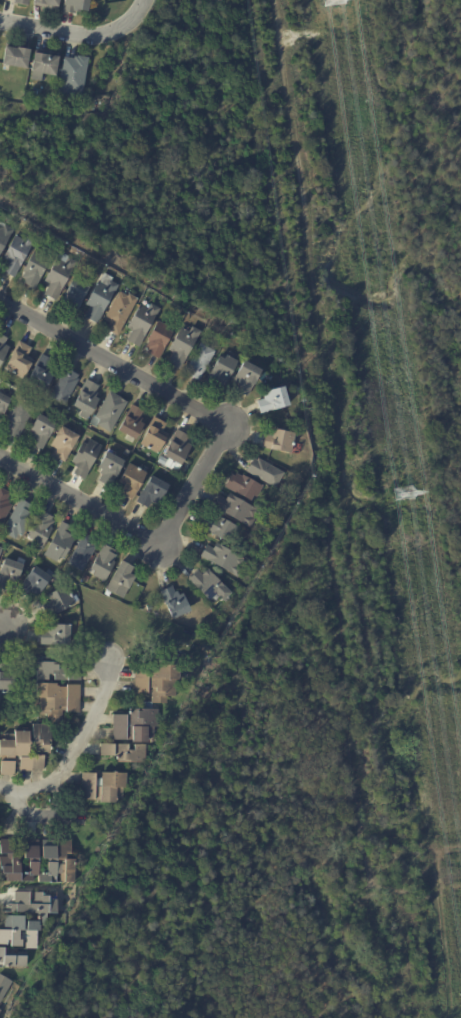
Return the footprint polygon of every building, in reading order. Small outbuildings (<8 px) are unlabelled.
[(33,4),(34,0),(59,0),(57,11),(43,9),(44,6),(42,6),(33,4)] [(62,12),(64,0),(89,0),(87,13),(79,12),(78,13),(75,13),(74,14),(62,12)] [(7,44),(19,46),(18,50),(29,52),(26,71),(1,67),(5,44),(7,44)] [(36,52),(45,54),(46,52),(59,55),(55,78),(30,74),(34,52),(36,52)] [(79,57),(88,59),(81,95),(58,90),(64,58),(74,60),(74,58),(77,58),(78,57),(79,57)] [(14,230),(0,255),(0,222),(14,230)] [(14,277),(3,271),(8,261),(3,258),(15,235),(24,240),(26,235),(35,240),(14,277)] [(34,289),(23,282),(25,279),(22,278),(25,271),(23,271),(34,251),(50,260),(34,289)] [(68,257),(77,262),(56,301),(44,294),(50,284),(44,281),(60,252),(69,256),(68,257)] [(98,323),(85,316),(90,307),(86,304),(99,281),(100,281),(104,273),(113,278),(111,281),(119,285),(98,323)] [(86,281),(84,285),(89,288),(76,312),(65,306),(66,303),(63,301),(66,295),(65,294),(75,275),(86,281)] [(122,292),(128,295),(129,293),(138,298),(117,335),(106,329),(110,323),(103,319),(119,292),(120,293),(121,291),(122,292)] [(139,347),(127,341),(132,330),(127,327),(140,304),(148,309),(151,304),(160,309),(139,347)] [(171,332),(157,357),(147,351),(148,349),(144,347),(148,341),(146,340),(157,320),(168,326),(166,329),(171,332)] [(180,370),(168,363),(174,352),(169,349),(183,322),(201,332),(180,370)] [(8,347),(0,362),(0,334),(6,338),(3,344),(8,347)] [(20,342),(31,348),(26,356),(33,359),(22,379),(3,369),(18,341),(20,342)] [(215,351),(199,381),(186,374),(188,370),(186,369),(200,343),(215,351)] [(43,355),(53,361),(49,367),(51,368),(49,372),(53,374),(44,390),(26,381),(41,354),(43,355)] [(228,355),(238,362),(224,387),(219,384),(217,387),(206,381),(220,356),(225,359),(227,355),(228,355)] [(248,396),(236,390),(239,384),(233,381),(244,361),(261,370),(248,396)] [(66,369),(77,375),(76,378),(78,380),(64,405),(49,397),(65,368),(66,369)] [(88,380),(98,386),(95,392),(97,393),(95,397),(98,398),(90,415),(72,406),(86,379),(88,380)] [(285,392),(289,405),(260,413),(257,401),(264,399),(263,396),(267,395),(266,391),(284,386),(285,392)] [(110,392),(127,402),(110,432),(97,425),(100,420),(95,417),(109,392),(110,392)] [(10,399),(0,418),(0,394),(10,399)] [(26,423),(17,440),(6,433),(12,423),(5,419),(18,397),(36,407),(26,423)] [(133,406),(143,411),(140,417),(142,418),(140,422),(143,424),(135,440),(118,430),(132,405),(133,406)] [(39,415),(56,424),(42,450),(30,444),(33,438),(31,436),(33,432),(29,430),(38,414),(39,415)] [(155,418),(166,424),(162,431),(168,434),(158,454),(139,444),(153,417),(155,418)] [(62,427),(78,436),(65,462),(52,456),(56,449),(50,446),(60,427),(62,427)] [(177,430),(189,436),(185,443),(191,446),(177,473),(157,462),(161,456),(162,457),(177,430)] [(293,444),(291,453),(261,447),(264,435),(277,437),(278,430),(295,433),(293,444)] [(90,439),(102,446),(83,480),(73,474),(77,466),(71,463),(82,443),(86,445),(89,439),(90,439)] [(107,452),(123,461),(109,487),(98,481),(101,475),(99,473),(101,470),(98,468),(106,452),(107,452)] [(267,464),(284,473),(275,488),(246,471),(253,458),(257,460),(258,459),(267,464)] [(140,470),(146,473),(132,500),(120,494),(125,486),(119,482),(128,463),(140,470)] [(224,487),(231,474),(235,476),(237,472),(262,486),(253,503),(224,487)] [(162,483),(168,486),(157,505),(151,502),(148,508),(136,501),(151,476),(162,483)] [(11,505),(0,525),(0,488),(1,488),(10,493),(6,499),(9,501),(7,503),(11,505)] [(256,512),(252,518),(254,520),(249,529),(213,507),(220,495),(226,499),(229,494),(257,510),(256,512)] [(21,500),(30,505),(27,511),(30,513),(29,514),(33,517),(22,537),(17,534),(14,540),(2,532),(20,499),(21,500)] [(41,511),(52,517),(50,521),(53,522),(50,528),(52,530),(41,549),(24,540),(41,511)] [(201,528),(206,518),(210,519),(212,515),(218,518),(219,517),(238,528),(232,539),(228,536),(226,542),(201,528)] [(63,523),(72,528),(69,534),(71,535),(70,537),(74,540),(63,559),(59,557),(56,563),(43,555),(61,522),(63,523)] [(85,534),(96,541),(94,545),(96,546),(82,572),(67,564),(83,533),(85,534)] [(104,545),(115,551),(113,554),(118,557),(104,583),(92,577),(95,572),(90,570),(103,544),(104,545)] [(244,559),(239,568),(242,570),(238,578),(200,557),(207,545),(214,548),(216,544),(244,559)] [(6,591),(0,589),(0,569),(4,559),(16,563),(22,565),(16,583),(10,581),(6,591)] [(122,562),(133,568),(129,574),(134,577),(122,599),(105,590),(121,561),(122,562)] [(26,597),(17,591),(33,567),(45,574),(48,570),(54,573),(37,597),(31,593),(28,598),(26,597)] [(220,598),(216,595),(209,602),(188,580),(198,571),(202,576),(208,570),(232,594),(224,602),(220,598)] [(67,587),(76,604),(48,618),(42,606),(50,602),(47,596),(66,586),(67,587)] [(190,612),(172,620),(160,592),(172,587),(174,593),(177,592),(179,596),(182,594),(190,612)] [(40,643),(40,632),(47,632),(47,625),(69,626),(69,646),(40,645),(40,643)] [(51,663),(80,664),(80,682),(54,681),(54,675),(47,675),(47,681),(36,680),(37,662),(51,663)] [(1,701),(0,701),(0,663),(8,664),(7,677),(16,678),(15,694),(2,694),(1,701)] [(159,704),(152,704),(151,692),(147,692),(148,696),(135,696),(134,667),(152,666),(152,669),(158,669),(158,667),(178,667),(179,681),(177,681),(177,697),(167,698),(167,704),(159,704)] [(80,688),(80,713),(66,713),(66,711),(62,711),(62,722),(46,722),(47,716),(37,716),(38,699),(36,699),(37,685),(80,686),(80,688)] [(112,739),(113,716),(130,716),(130,710),(158,710),(158,728),(153,728),(153,744),(131,744),(131,742),(112,741),(112,739)] [(49,748),(49,755),(42,754),(42,752),(32,752),(32,725),(49,725),(49,730),(56,730),(56,743),(50,743),(49,748)] [(13,776),(0,775),(0,742),(13,742),(13,732),(28,732),(28,757),(14,757),(14,776),(13,776)] [(145,750),(145,764),(117,764),(117,757),(100,757),(101,745),(145,746),(145,750)] [(43,770),(31,770),(31,772),(19,772),(20,759),(32,759),(32,757),(43,757),(43,770)] [(125,781),(127,781),(127,789),(123,789),(122,799),(116,799),(116,803),(100,803),(100,801),(81,801),(82,773),(95,773),(95,778),(101,778),(101,773),(125,774),(125,781)] [(2,867),(0,867),(0,861),(0,839),(2,839),(39,840),(39,846),(38,873),(47,873),(47,860),(42,860),(42,846),(57,847),(57,840),(71,840),(71,854),(66,854),(65,859),(75,860),(75,863),(76,863),(75,866),(74,866),(74,883),(38,882),(38,876),(33,876),(33,882),(3,882),(4,874),(2,874),(2,867)] [(3,960),(0,960),(0,932),(4,932),(4,917),(15,917),(15,905),(14,905),(15,892),(49,894),(48,901),(57,901),(56,916),(46,916),(46,928),(37,927),(36,950),(26,950),(26,954),(27,954),(26,969),(2,968),(3,960)] [(11,983),(0,1005),(0,978),(11,983)]
